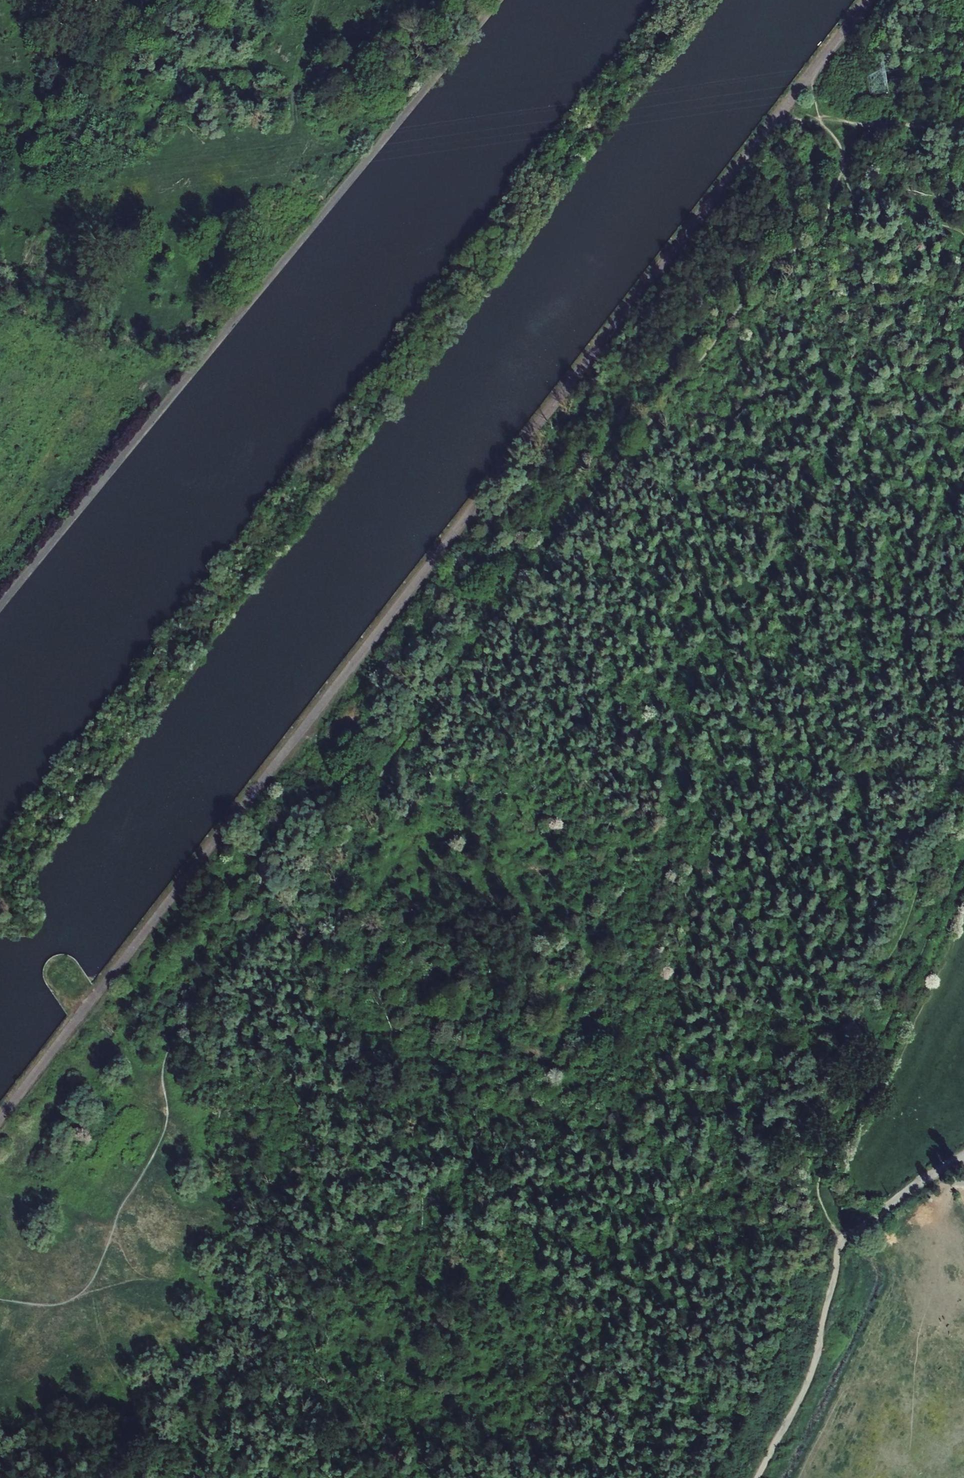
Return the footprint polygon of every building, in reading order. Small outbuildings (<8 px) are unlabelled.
[(882,1246),(893,1241),(889,1232),(878,1238),(882,1246)]
